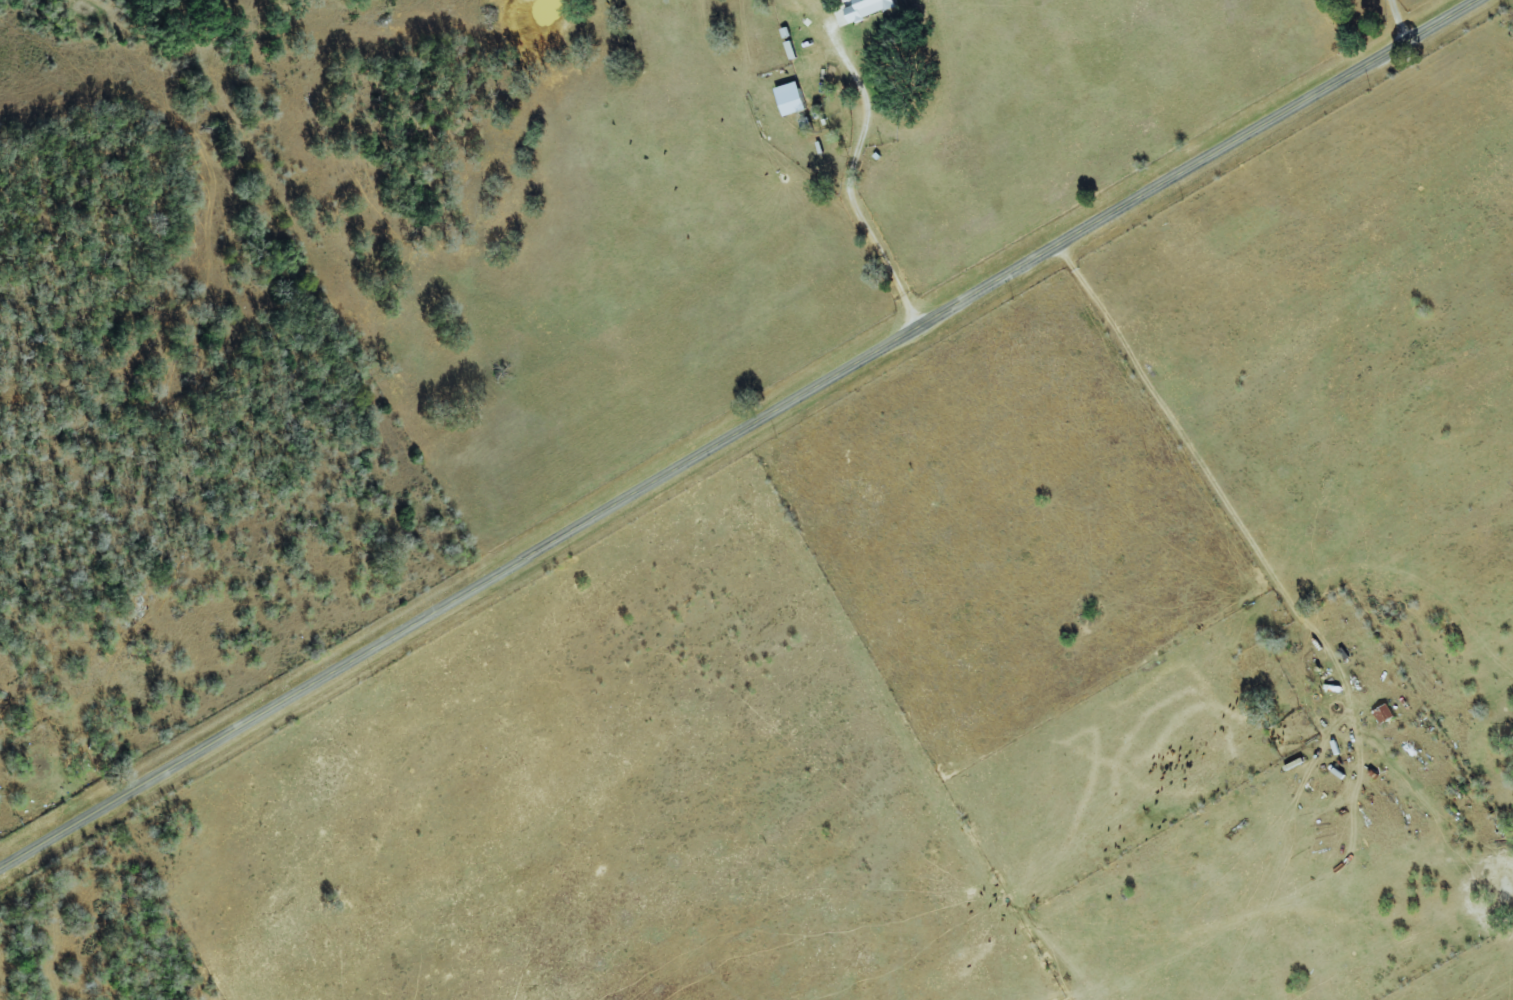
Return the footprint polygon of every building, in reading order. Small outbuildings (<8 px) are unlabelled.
[(854,7),(835,14),(840,28),(894,8),(891,0),(852,0),(854,7)] [(780,110),(803,104),(798,83),(774,90),(780,110)]
